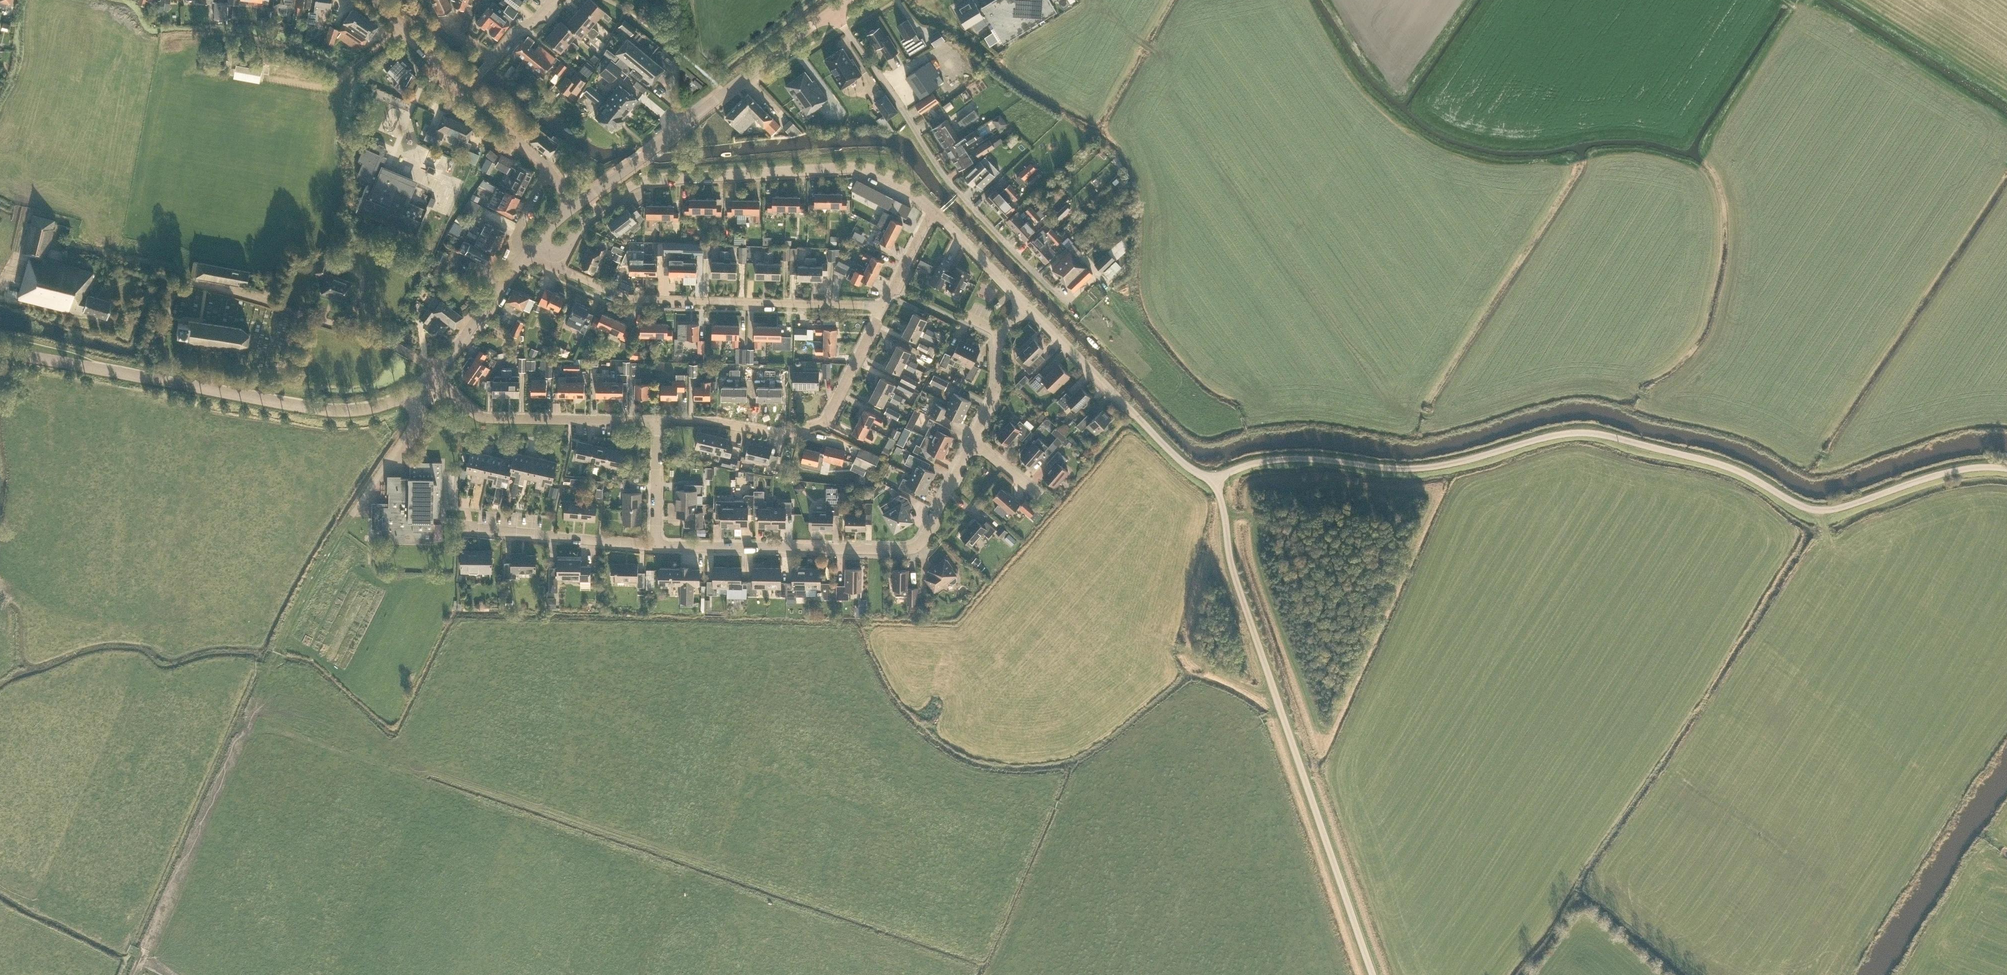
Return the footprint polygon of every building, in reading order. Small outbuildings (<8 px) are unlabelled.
[(274,5),(281,6),(280,14),(286,14),(287,7),(295,7),(296,0),(274,0),(274,5)] [(298,19),(299,14),(300,6),(310,8),(311,0),(296,0),(295,7),(294,14),(293,14),(293,18),(298,19)] [(319,7),(330,9),(330,6),(331,0),(315,0),(314,12),(309,12),(307,22),(317,23),(319,7)] [(438,15),(452,9),(448,0),(431,0),(438,15)] [(456,1),(454,6),(463,9),(467,0),(454,0),(456,1)] [(496,4),(503,9),(508,3),(504,0),(500,0),(496,4)] [(517,9),(523,1),(521,0),(504,0),(517,9)] [(605,11),(604,11),(592,0),(587,0),(581,7),(596,21),(602,14),(604,16),(603,17),(605,18),(604,18),(608,21),(612,18),(605,11)] [(991,20),(984,9),(980,11),(974,0),(969,0),(955,8),(966,26),(983,16),(987,23),(991,20)] [(991,20),(1004,43),(1058,11),(1051,0),(992,0),(982,6),(984,9),(991,20)] [(1064,11),(1072,6),(1068,0),(1057,0),(1064,11)] [(214,19),(222,19),(226,19),(227,2),(215,2),(214,19)] [(486,26),(489,28),(503,10),(499,7),(493,2),(489,7),(488,7),(476,22),(484,28),(486,26)] [(509,23),(508,23),(512,18),(513,18),(518,12),(508,5),(503,10),(489,28),(491,30),(489,32),(497,39),(509,23)] [(573,16),(596,36),(599,32),(595,29),(593,28),(591,27),(596,21),(581,7),(573,16)] [(338,30),(341,32),(338,37),(353,46),(356,42),(362,46),(368,38),(378,24),(353,8),(343,21),(344,22),(338,30)] [(565,25),(576,35),(580,39),(586,32),(588,34),(587,35),(589,36),(593,40),(596,36),(573,16),(565,25)] [(624,19),(618,26),(630,36),(636,28),(624,19)] [(923,38),(920,40),(916,33),(917,33),(908,19),(898,26),(905,38),(902,40),(910,54),(927,44),(923,38)] [(553,30),(575,50),(579,46),(575,43),(573,42),(572,43),(571,41),(576,35),(565,25),(561,21),(553,30)] [(8,31),(10,24),(3,22),(1,30),(8,31)] [(330,25),(325,41),(333,45),(338,30),(330,25)] [(889,35),(886,37),(880,27),(875,29),(875,28),(868,32),(869,33),(868,34),(877,48),(880,47),(887,59),(899,51),(889,35)] [(935,46),(946,39),(939,29),(928,36),(935,46)] [(575,50),(553,30),(545,40),(560,53),(566,47),(568,48),(567,49),(572,54),(575,50)] [(523,59),(532,48),(530,46),(534,41),(528,36),(524,41),(522,40),(513,51),(523,59)] [(628,73),(630,71),(639,79),(642,75),(650,81),(652,83),(664,68),(627,38),(615,53),(616,54),(611,59),(628,73)] [(533,68),(543,56),(545,58),(549,53),(539,45),(535,50),(532,48),(523,59),(533,68)] [(855,79),(862,75),(852,58),(850,59),(843,48),(825,59),(833,73),(831,74),(841,89),(856,80),(855,79)] [(533,68),(534,68),(543,76),(553,64),(551,63),(555,58),(549,53),(545,58),(543,56),(533,68)] [(598,57),(594,54),(590,59),(595,62),(598,58),(598,57)] [(415,73),(410,69),(411,68),(397,55),(384,68),(398,81),(394,85),(404,90),(415,73)] [(627,74),(628,73),(611,59),(600,73),(611,82),(622,69),(627,74)] [(594,67),(586,61),(579,70),(587,77),(594,67)] [(939,85),(934,78),(940,74),(931,61),(925,65),(925,64),(906,76),(920,97),(939,85)] [(560,62),(553,71),(560,76),(567,68),(560,62)] [(807,116),(822,105),(822,103),(828,99),(814,80),(813,81),(805,71),(786,85),(795,97),(794,99),(807,116)] [(575,74),(570,80),(566,76),(557,87),(567,95),(571,90),(576,95),(581,89),(580,88),(585,82),(575,74)] [(647,84),(650,81),(642,75),(639,79),(646,85),(647,84)] [(553,85),(558,79),(554,76),(550,82),(553,85)] [(636,81),(633,84),(644,93),(647,89),(636,81)] [(619,84),(606,100),(611,103),(609,106),(613,110),(612,112),(622,120),(622,119),(638,100),(619,84)] [(604,97),(595,90),(591,95),(600,102),(604,97)] [(922,112),(939,101),(933,92),(916,104),(922,112)] [(773,134),(781,126),(749,94),(726,117),(740,131),(755,116),(773,134)] [(899,112),(886,94),(874,102),(883,114),(876,119),(882,128),(895,130),(888,120),(899,112)] [(617,126),(622,120),(612,112),(613,110),(609,106),(611,103),(606,100),(599,108),(601,110),(595,116),(611,129),(615,124),(617,126)] [(943,106),(947,111),(954,106),(950,101),(943,106)] [(964,128),(980,116),(975,110),(959,122),(964,128)] [(992,120),(995,124),(1003,118),(1000,114),(992,120)] [(471,143),(467,141),(473,128),(442,115),(437,129),(429,125),(423,139),(438,145),(444,132),(460,139),(456,148),(467,153),(464,160),(475,164),(479,154),(468,150),(471,143)] [(933,128),(940,139),(954,130),(950,125),(953,123),(950,118),(947,120),(947,119),(933,128)] [(953,159),(966,150),(964,146),(981,135),(977,129),(960,140),(946,149),(953,159)] [(940,139),(946,149),(960,140),(954,130),(940,139)] [(1001,137),(992,143),(990,140),(975,149),(979,157),(994,147),(1003,141),(1001,137)] [(398,179),(381,172),(383,166),(387,158),(383,156),(386,149),(384,147),(378,145),(376,144),(372,143),(369,150),(362,147),(357,160),(361,162),(356,174),(358,175),(360,182),(366,185),(355,211),(356,211),(357,210),(389,223),(415,235),(415,236),(427,209),(426,209),(426,210),(407,202),(406,202),(409,195),(410,196),(415,185),(398,178),(398,179)] [(497,155),(490,149),(486,154),(493,160),(497,155)] [(968,152),(966,150),(953,159),(960,169),(974,160),(973,160),(975,159),(972,154),(970,155),(968,152)] [(1099,154),(1104,159),(1107,156),(1102,151),(1099,154)] [(513,161),(501,154),(494,167),(506,173),(513,161)] [(1000,170),(996,166),(993,169),(988,164),(983,159),(977,164),(965,176),(973,185),(986,173),(991,179),(1000,170)] [(1027,178),(1036,169),(1031,163),(1019,174),(1025,180),(1027,178)] [(426,171),(433,174),(435,169),(428,166),(426,171)] [(503,184),(508,187),(521,194),(532,172),(519,166),(515,173),(510,170),(503,184)] [(1041,175),(1036,169),(1027,178),(1032,184),(1041,175)] [(853,190),(858,193),(863,183),(858,180),(853,190)] [(486,181),(484,187),(493,191),(495,186),(486,181)] [(858,193),(864,196),(869,186),(863,183),(858,193)] [(995,208),(1015,190),(1010,184),(1005,189),(1000,193),(997,189),(995,191),(986,199),(995,208)] [(864,196),(868,198),(874,188),(869,186),(864,196)] [(868,198),(873,201),(878,191),(874,188),(868,198)] [(496,208),(511,216),(515,209),(513,208),(519,198),(501,189),(499,192),(502,194),(499,199),(501,199),(496,208)] [(1017,192),(1015,190),(995,208),(1004,218),(1013,210),(1012,210),(1015,208),(1011,204),(1024,193),(1020,189),(1017,192)] [(873,201),(878,203),(883,193),(878,191),(873,201)] [(829,206),(829,193),(816,193),(816,199),(811,199),(810,208),(816,208),(816,206),(829,206)] [(842,193),(829,193),(829,206),(842,206),(842,208),(847,208),(847,200),(842,200),(842,193)] [(878,203),(883,206),(888,196),(883,193),(878,203)] [(787,209),(787,197),(774,196),(774,203),(768,203),(768,211),(773,211),(774,209),(787,209)] [(883,206),(888,208),(893,198),(888,196),(883,206)] [(800,197),(787,197),(787,209),(800,209),(800,211),(805,212),(805,203),(800,203),(800,197)] [(888,208),(892,211),(897,201),(893,198),(888,208)] [(459,223),(464,215),(467,217),(470,211),(475,214),(480,205),(469,199),(459,212),(454,220),(459,223)] [(704,212),(704,199),(691,199),(691,206),(685,206),(685,214),(691,214),(691,212),(704,212)] [(717,199),(704,199),(704,212),(717,212),(717,214),(722,215),(722,206),(717,206),(717,199)] [(733,215),(733,212),(746,212),(747,200),(734,200),(733,206),(728,206),(728,215),(733,215)] [(747,200),(746,212),(754,213),(754,221),(759,221),(760,200),(747,200)] [(892,211),(896,213),(902,203),(897,201),(892,211)] [(644,218),(641,214),(633,203),(609,222),(618,235),(625,230),(626,232),(631,228),(633,230),(640,225),(644,218)] [(896,213),(901,215),(906,205),(902,203),(896,213)] [(653,218),(661,218),(661,205),(648,205),(648,226),(653,226),(653,218)] [(661,205),(661,218),(674,218),(674,221),(679,221),(679,212),(674,212),(674,205),(661,205)] [(906,205),(901,215),(906,218),(911,208),(906,205)] [(1066,205),(1059,212),(1063,216),(1070,209),(1066,205)] [(1007,221),(1016,231),(1036,212),(1031,206),(1021,215),(1018,211),(1015,213),(1007,221)] [(876,225),(886,230),(897,236),(903,224),(892,218),(894,215),(884,211),(876,225)] [(1036,223),(1041,218),(1038,214),(1036,212),(1031,217),(1027,221),(1016,231),(1025,240),(1033,232),(1035,230),(1032,227),(1030,224),(1034,221),(1036,223)] [(21,290),(19,299),(82,315),(83,311),(107,318),(111,302),(88,295),(89,290),(94,272),(45,260),(55,220),(33,215),(31,223),(30,223),(23,253),(30,255),(30,257),(21,290)] [(456,233),(461,225),(454,221),(449,230),(456,233)] [(472,224),(470,229),(476,233),(477,231),(481,232),(499,241),(504,232),(486,222),(482,229),(472,224)] [(1075,234),(1080,229),(1075,225),(1071,229),(1075,234)] [(1051,228),(1046,233),(1042,237),(1038,233),(1036,235),(1028,243),(1037,253),(1047,243),(1057,234),(1051,228)] [(476,233),(470,229),(467,234),(477,239),(474,244),(476,245),(478,247),(479,246),(493,254),(499,241),(481,232),(477,231),(476,233)] [(891,247),(897,236),(886,230),(883,236),(875,233),(873,237),(880,241),(880,242),(891,247)] [(1056,252),(1053,249),(1062,240),(1057,234),(1047,243),(1037,253),(1046,262),(1054,254),(1056,252)] [(485,263),(491,253),(464,241),(459,251),(465,254),(464,256),(461,265),(472,269),(477,259),(485,263)] [(626,250),(625,252),(631,255),(632,254),(638,241),(630,241),(626,250)] [(1074,241),(1070,246),(1077,253),(1082,248),(1074,241)] [(654,253),(654,254),(657,254),(663,254),(664,242),(654,242),(654,253)] [(670,275),(684,276),(684,243),(675,243),(665,242),(664,253),(676,253),(676,258),(670,258),(670,275)] [(696,243),(684,243),(684,276),(697,276),(698,259),(691,259),(691,254),(696,254),(696,243)] [(625,252),(626,250),(614,245),(612,250),(618,253),(615,260),(620,262),(623,255),(625,252)] [(602,256),(606,248),(601,246),(600,249),(597,248),(595,252),(590,250),(582,266),(595,272),(601,256),(602,256)] [(798,273),(798,279),(811,279),(811,258),(806,257),(806,263),(807,263),(807,266),(799,266),(799,259),(797,259),(798,248),(791,248),(790,273),(798,273)] [(840,255),(840,249),(829,249),(829,260),(835,261),(836,255),(840,255)] [(712,276),(725,277),(725,250),(721,250),(721,262),(713,261),(712,276)] [(725,250),(725,277),(737,277),(737,262),(729,262),(730,250),(725,250)] [(1078,258),(1071,250),(1061,260),(1062,261),(1053,270),(1072,290),(1073,292),(1093,274),(1078,258)] [(756,277),(769,278),(769,251),(765,251),(765,263),(757,263),(756,277)] [(769,251),(769,278),(781,278),(781,263),(773,263),(774,251),(769,251)] [(1116,260),(1108,251),(1095,264),(1103,273),(1116,260)] [(321,292),(346,301),(349,290),(352,282),(328,273),(334,256),(322,252),(314,272),(326,276),(321,290),(321,292)] [(644,275),(644,253),(644,258),(631,257),(630,274),(644,275)] [(644,253),(644,275),(658,275),(658,260),(653,260),(653,258),(654,254),(654,253),(644,253)] [(867,268),(878,273),(884,262),(873,256),(865,253),(863,257),(870,261),(867,268)] [(837,264),(848,269),(852,261),(841,255),(837,264)] [(811,258),(811,279),(823,279),(823,275),(828,275),(828,262),(824,262),(824,266),(815,266),(815,263),(816,263),(817,258),(811,258)] [(921,259),(918,265),(930,272),(933,266),(921,259)] [(253,272),(199,262),(194,261),(191,276),(193,276),(192,279),(199,280),(199,279),(199,277),(246,286),(248,274),(253,274),(253,272)] [(939,264),(931,279),(943,285),(944,282),(948,284),(947,286),(961,294),(971,274),(957,267),(953,274),(949,272),(950,270),(939,264)] [(872,285),(878,273),(867,268),(864,274),(856,270),(852,268),(847,277),(859,283),(861,279),(872,285)] [(278,277),(270,274),(268,284),(275,287),(278,277)] [(536,300),(529,297),(515,290),(514,289),(514,290),(508,301),(507,301),(504,307),(520,315),(523,308),(530,312),(536,300)] [(550,308),(551,307),(559,310),(566,297),(565,296),(565,294),(560,292),(559,294),(554,291),(554,292),(549,290),(546,289),(545,290),(539,303),(550,308)] [(442,301),(433,312),(454,328),(463,316),(442,301)] [(540,311),(542,305),(536,302),(533,309),(540,311)] [(572,326),(581,330),(580,331),(585,333),(594,314),(589,312),(591,308),(577,302),(567,323),(572,326)] [(437,338),(447,325),(434,315),(435,314),(428,308),(420,318),(428,324),(424,328),(437,338)] [(610,330),(615,319),(603,313),(601,319),(596,317),(592,325),(597,327),(598,325),(610,330)] [(909,323),(922,330),(924,326),(928,319),(914,313),(909,323)] [(517,337),(525,322),(518,319),(511,333),(515,336),(517,337)] [(627,324),(615,319),(610,330),(622,335),(621,338),(626,340),(629,332),(624,330),(627,324)] [(177,339),(238,348),(246,344),(248,346),(249,345),(247,344),(248,335),(251,334),(250,333),(248,334),(241,328),(236,327),(202,322),(200,322),(189,321),(189,324),(178,323),(177,334),(178,334),(177,339)] [(655,336),(655,323),(642,323),(642,329),(636,329),(636,338),(642,338),(642,335),(655,336)] [(668,323),(655,323),(655,336),(667,336),(667,339),(673,339),(673,330),(668,330),(668,323)] [(909,323),(903,334),(916,341),(920,334),(938,343),(940,340),(940,339),(926,332),(909,323)] [(699,340),(699,324),(688,324),(679,324),(679,339),(675,339),(675,353),(683,353),(684,339),(688,339),(699,340)] [(726,338),(726,325),(713,325),(713,337),(714,337),(713,346),(719,346),(719,337),(726,338)] [(740,325),(726,325),(726,338),(733,338),(733,346),(739,346),(739,338),(740,325)] [(768,339),(769,326),(756,326),(755,338),(756,338),(755,347),(761,347),(761,339),(768,339)] [(782,327),(769,326),(768,339),(773,339),(773,349),(791,349),(791,336),(782,336),(782,327)] [(795,339),(807,339),(808,327),(795,327),(795,339)] [(825,341),(837,341),(837,328),(825,328),(817,328),(816,333),(825,334),(825,341)] [(940,340),(944,342),(944,341),(947,336),(935,330),(934,331),(928,328),(926,332),(940,339),(940,340)] [(1024,367),(1030,373),(1045,358),(1040,353),(1044,349),(1035,339),(1019,354),(1028,363),(1024,367)] [(970,345),(960,340),(953,355),(946,352),(939,364),(947,368),(949,363),(954,365),(956,360),(961,363),(968,349),(970,345)] [(837,354),(837,341),(825,341),(824,348),(816,348),(816,353),(824,353),(824,354),(837,354)] [(918,347),(927,352),(935,356),(938,349),(930,345),(929,347),(920,342),(918,347)] [(892,356),(906,363),(911,352),(898,345),(892,356)] [(972,381),(979,367),(973,364),(980,350),(970,345),(968,349),(961,363),(971,367),(966,378),(972,381)] [(532,348),(529,355),(535,358),(539,351),(532,348)] [(467,371),(464,375),(475,383),(482,373),(486,376),(490,369),(482,363),(487,355),(480,350),(475,358),(476,359),(475,360),(471,357),(463,368),(467,371)] [(632,350),(631,358),(643,359),(643,351),(632,350)] [(892,356),(887,366),(900,373),(903,366),(914,372),(916,368),(909,364),(906,363),(892,356)] [(527,360),(527,370),(536,370),(535,359),(527,360)] [(597,397),(610,397),(610,382),(602,382),(603,375),(600,375),(600,361),(591,361),(591,375),(597,375),(597,397)] [(628,383),(628,374),(630,374),(630,361),(624,361),(624,374),(617,374),(617,382),(610,382),(610,397),(624,398),(624,382),(628,383)] [(698,364),(690,364),(690,376),(698,376),(698,364)] [(1063,381),(1064,382),(1069,378),(1068,377),(1070,375),(1059,364),(1045,378),(1040,372),(1029,382),(1038,391),(1046,384),(1054,391),(1063,381)] [(494,395),(507,395),(507,367),(503,367),(503,380),(501,380),(501,378),(496,378),(496,380),(488,380),(488,390),(494,390),(494,395)] [(507,367),(507,395),(520,395),(520,381),(520,376),(512,376),(512,368),(507,367)] [(732,377),(742,377),(742,367),(732,367),(732,377)] [(768,381),(777,381),(777,367),(768,367),(768,381)] [(794,388),(819,389),(819,372),(794,372),(794,388)] [(685,391),(685,380),(685,374),(677,374),(677,380),(673,380),(673,385),(662,385),(662,398),(678,399),(678,391),(685,391)] [(915,388),(918,381),(904,374),(901,380),(915,388)] [(930,382),(945,389),(949,382),(934,374),(930,382)] [(559,396),(572,396),(572,376),(567,376),(567,382),(559,382),(559,396)] [(572,376),(572,396),(585,397),(585,382),(577,382),(578,376),(572,376)] [(953,381),(959,385),(962,379),(956,376),(953,381)] [(636,377),(636,398),(650,398),(650,384),(641,384),(641,378),(637,378),(636,377)] [(876,388),(899,400),(901,396),(895,393),(895,392),(893,391),(896,385),(881,377),(876,388)] [(538,379),(538,382),(532,382),(532,396),(547,396),(547,382),(547,379),(538,379)] [(898,387),(912,394),(915,388),(901,380),(898,387)] [(702,386),(695,386),(695,399),(711,399),(711,386),(711,381),(702,381),(702,386)] [(735,382),(722,381),(722,399),(735,400),(735,382)] [(747,400),(748,382),(735,382),(735,400),(747,400)] [(758,382),(758,400),(770,400),(771,382),(758,382)] [(783,400),(783,382),(771,382),(770,400),(783,400)] [(1091,397),(1081,387),(1071,397),(1067,392),(1058,401),(1066,409),(1071,405),(1076,410),(1081,406),(1082,406),(1084,406),(1087,404),(1087,401),(1087,400),(1091,397)] [(899,400),(876,388),(870,399),(883,406),(887,399),(897,404),(899,400)] [(966,412),(971,401),(954,393),(949,403),(966,412)] [(966,412),(949,403),(946,408),(936,404),(931,414),(943,420),(946,414),(961,422),(966,412)] [(898,419),(901,413),(888,407),(885,412),(898,419)] [(865,409),(859,421),(870,427),(873,420),(881,424),(883,419),(876,415),(865,409)] [(1106,430),(1108,428),(1108,425),(1106,423),(1112,418),(1103,409),(1093,419),(1088,414),(1077,425),(1082,430),(1087,425),(1096,434),(1101,429),(1102,430),(1106,430)] [(921,413),(916,410),(912,416),(918,419),(921,413)] [(1040,411),(1035,417),(1040,422),(1045,416),(1040,411)] [(906,426),(916,430),(920,422),(910,417),(906,426)] [(925,436),(948,448),(954,437),(951,436),(941,431),(944,425),(933,420),(930,418),(926,425),(930,426),(928,430),(925,436)] [(870,427),(859,421),(853,433),(864,438),(872,442),(874,437),(867,433),(870,427)] [(1017,435),(1023,440),(1031,430),(1020,421),(1016,426),(1010,421),(998,436),(1008,445),(1017,435)] [(1064,434),(1071,427),(1068,424),(1064,423),(1058,427),(1064,434)] [(894,428),(890,436),(897,439),(901,432),(894,428)] [(715,453),(731,457),(733,446),(727,444),(728,438),(700,432),(697,447),(716,452),(715,453)] [(1056,437),(1062,442),(1066,437),(1060,432),(1056,437)] [(913,451),(917,453),(928,458),(931,452),(943,458),(948,448),(925,436),(922,442),(920,446),(917,444),(913,451)] [(897,443),(903,447),(907,441),(900,437),(897,443)] [(1063,442),(1069,447),(1072,443),(1066,438),(1063,442)] [(591,462),(595,445),(580,441),(576,459),(591,462)] [(1032,466),(1041,455),(1045,459),(1053,450),(1044,442),(1040,447),(1034,442),(1021,457),(1032,466)] [(749,443),(745,459),(756,461),(769,463),(768,466),(776,468),(779,456),(771,454),(772,448),(749,443)] [(610,448),(595,445),(591,462),(606,465),(610,448)] [(805,448),(802,461),(818,465),(819,459),(842,464),(846,451),(826,446),(825,453),(805,448)] [(885,446),(881,454),(887,457),(892,450),(885,446)] [(876,467),(881,456),(860,447),(852,466),(861,470),(863,466),(868,468),(870,465),(876,467)] [(625,451),(610,448),(606,465),(621,469),(625,451)] [(1055,486),(1068,471),(1061,465),(1067,458),(1058,450),(1047,463),(1052,467),(1044,476),(1055,486)] [(472,480),(476,481),(482,454),(472,451),(471,452),(467,451),(465,461),(469,462),(467,471),(474,473),(472,480)] [(515,453),(513,461),(514,461),(511,473),(517,474),(515,482),(520,483),(526,455),(515,453)] [(931,483),(936,473),(923,467),(926,461),(915,455),(910,453),(905,463),(914,469),(912,474),(931,483)] [(493,456),(482,454),(476,481),(480,482),(482,474),(488,476),(493,456)] [(532,478),(536,458),(526,455),(520,483),(524,484),(526,476),(532,478)] [(497,486),(503,458),(493,456),(488,476),(494,477),(493,485),(497,486)] [(721,464),(736,468),(739,457),(733,456),(732,460),(723,458),(721,464)] [(513,461),(503,458),(497,486),(501,487),(503,479),(509,481),(511,473),(514,461),(513,461)] [(547,460),(536,458),(532,478),(538,479),(536,487),(540,488),(547,460)] [(547,460),(540,488),(545,488),(546,481),(553,482),(557,462),(547,460)] [(433,517),(441,517),(442,462),(410,461),(410,478),(399,477),(388,476),(387,492),(388,492),(388,500),(375,499),(374,521),(382,521),(382,541),(432,542),(432,539),(440,539),(441,523),(433,523),(433,517)] [(782,472),(789,474),(791,465),(784,464),(782,472)] [(912,474),(909,480),(904,477),(899,487),(911,493),(913,487),(926,493),(931,483),(912,474)] [(794,488),(800,493),(805,487),(800,482),(794,488)] [(677,496),(676,503),(697,503),(697,495),(703,495),(703,484),(691,484),(690,490),(678,490),(678,496),(677,496)] [(493,502),(500,503),(503,487),(497,486),(493,502)] [(551,486),(549,496),(556,498),(559,487),(551,486)] [(827,497),(838,497),(838,488),(827,487),(827,497)] [(1011,514),(1020,503),(1009,493),(1008,494),(1002,489),(994,498),(1000,503),(996,508),(1003,515),(1007,510),(1011,514)] [(766,528),(773,528),(773,507),(767,507),(767,500),(765,500),(765,490),(754,490),(754,494),(754,514),(760,514),(760,526),(766,527),(766,528)] [(624,508),(641,508),(642,493),(624,492),(624,508)] [(748,513),(754,514),(754,494),(746,494),(744,496),(744,507),(735,506),(735,527),(742,527),(742,526),(748,526),(748,513)] [(895,531),(912,521),(905,510),(912,506),(908,498),(900,495),(894,498),(898,506),(885,514),(895,531)] [(735,527),(735,506),(727,506),(727,500),(724,500),(724,496),(718,496),(718,500),(716,500),(716,513),(722,513),(722,526),(728,526),(728,527),(735,527)] [(826,528),(827,529),(833,529),(834,513),(840,513),(840,499),(827,499),(827,512),(814,511),(813,527),(826,527),(826,528)] [(1037,509),(1026,499),(1019,507),(1030,517),(1037,509)] [(565,518),(580,519),(582,502),(566,500),(565,518)] [(773,507),(773,528),(780,528),(780,527),(786,527),(786,514),(792,514),(792,501),(782,501),(782,507),(773,507)] [(582,502),(580,519),(596,521),(597,503),(582,502)] [(846,529),(866,529),(866,523),(873,523),(873,502),(866,502),(866,514),(847,514),(846,529)] [(697,512),(697,503),(676,503),(676,510),(677,510),(677,516),(690,516),(690,527),(703,527),(703,512),(697,512)] [(641,524),(641,508),(624,508),(623,524),(641,524)] [(961,536),(972,546),(984,532),(989,537),(996,529),(987,521),(983,525),(976,519),(970,525),(967,529),(961,536)] [(1003,538),(1008,531),(1001,525),(996,531),(1003,538)] [(1007,537),(1016,542),(1018,538),(1009,533),(1007,537)] [(462,571),(492,572),(492,550),(462,550),(462,571)] [(505,563),(505,577),(516,577),(516,572),(536,572),(536,555),(521,555),(521,553),(512,553),(512,563),(505,563)] [(972,562),(976,567),(981,561),(977,557),(972,562)] [(558,591),(558,587),(558,577),(574,578),(573,580),(591,581),(591,566),(581,566),(582,559),(558,559),(558,572),(550,572),(550,591),(555,591),(558,591)] [(946,560),(945,559),(930,570),(933,574),(927,579),(936,592),(943,587),(942,585),(949,580),(950,582),(952,583),(954,583),(956,582),(957,580),(957,577),(956,575),(957,575),(952,568),(953,567),(947,559),(946,560)] [(638,582),(638,587),(645,587),(645,572),(638,572),(639,564),(612,564),(612,573),(616,573),(616,581),(638,582)] [(727,587),(728,587),(728,567),(714,567),(714,581),(708,581),(708,594),(718,595),(718,587),(727,587)] [(747,595),(747,581),(742,581),(742,567),(728,567),(728,587),(727,587),(727,598),(747,598),(747,595)] [(757,588),(767,588),(768,568),(754,567),(753,581),(747,581),(747,595),(757,595),(757,588)] [(700,585),(700,569),(660,568),(660,585),(681,585),(681,602),(694,602),(694,585),(700,585)] [(777,595),(787,596),(787,582),(781,582),(781,568),(768,568),(767,588),(777,588),(777,595)] [(807,588),(807,568),(793,568),(793,582),(787,582),(787,596),(797,596),(797,588),(807,588)] [(821,568),(807,568),(807,588),(817,588),(817,596),(821,596),(821,599),(830,599),(830,583),(827,583),(821,583),(821,568)] [(862,569),(846,569),(846,585),(837,585),(837,599),(849,599),(849,590),(862,591),(862,569)] [(909,570),(894,570),(894,592),(896,595),(907,596),(907,604),(918,604),(918,589),(908,588),(909,570)] [(547,597),(547,608),(557,608),(557,598),(547,597)]
